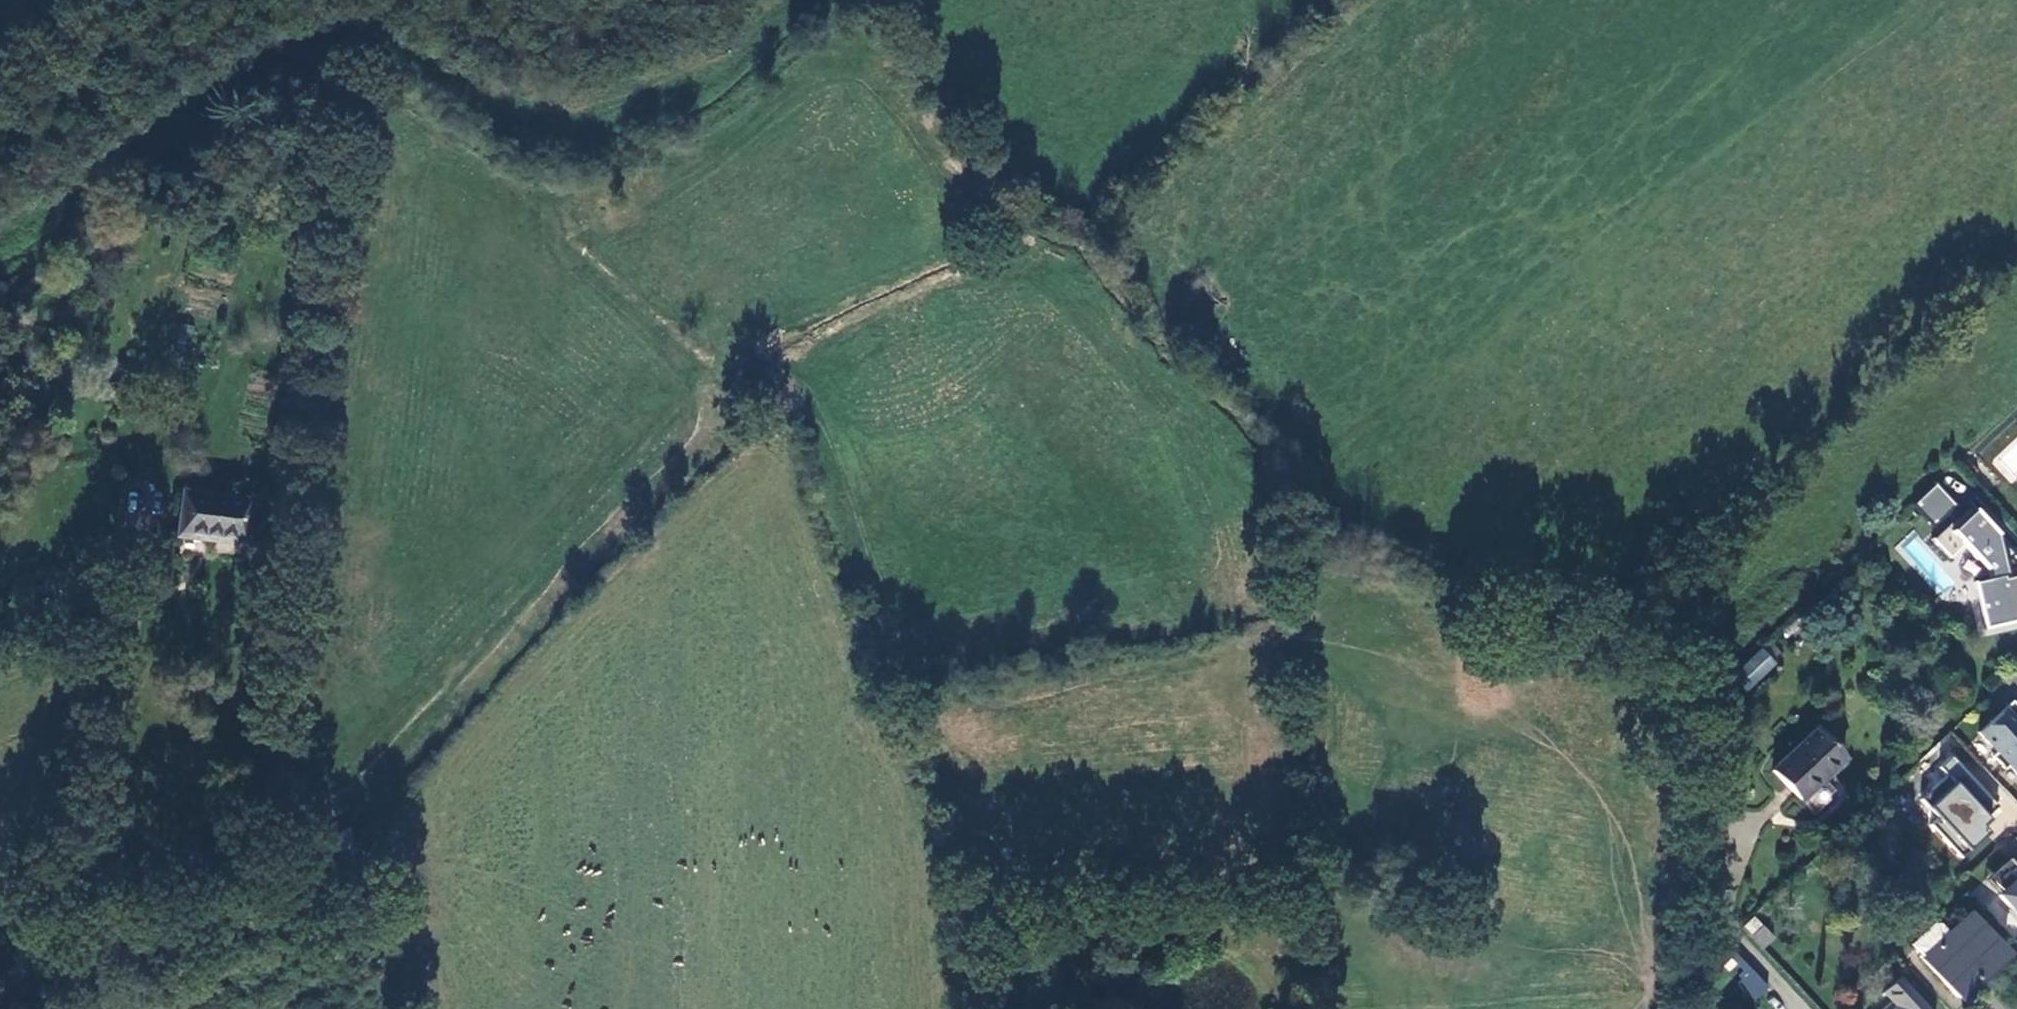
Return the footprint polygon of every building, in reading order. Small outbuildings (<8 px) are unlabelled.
[(1955,509),(1933,486),(1910,508),(1932,531),(1955,509)] [(181,492),(176,535),(242,542),(247,499),(181,492)] [(1929,542),(1948,562),(1962,549),(1984,572),(1986,582),(1972,585),(1983,633),(2016,625),(2016,577),(2005,580),(2002,567),(2013,556),(1967,507),(1929,542)] [(1743,695),(1772,669),(1759,654),(1731,681),(1743,695)] [(2016,720),(2016,707),(2012,701),(1978,732),(1996,752),(1991,756),(2004,770),(2008,766),(2016,775),(2016,721),(2016,720)] [(1800,802),(1844,760),(1816,731),(1772,772),(1800,802)] [(1948,763),(1937,752),(1930,759),(1941,770),(1948,763)] [(1999,896),(2016,915),(2016,879),(1999,896)] [(1922,959),(1921,961),(1958,1001),(2006,956),(1969,915),(1946,937),(1933,924),(1910,946),(1922,959)] [(1753,937),(1763,948),(1773,939),(1762,928),(1753,937)] [(1757,996),(1767,987),(1752,971),(1742,981),(1757,996)] [(1899,980),(1884,995),(1890,1002),(1895,1008),(1894,1008),(1927,1008),(1899,980)]
